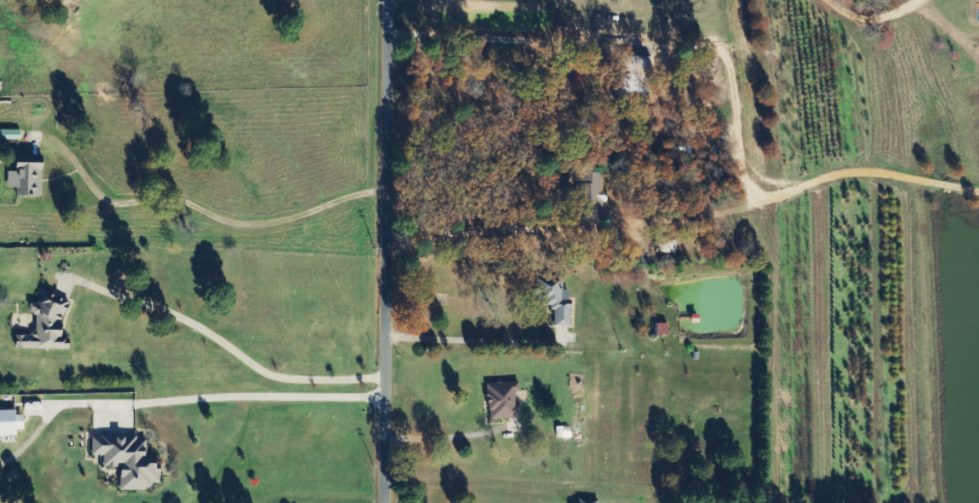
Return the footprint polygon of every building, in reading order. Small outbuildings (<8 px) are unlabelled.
[(652,58),(621,57),(619,94),(651,95),(652,58)] [(8,172),(7,189),(16,189),(16,196),(42,197),(43,157),(17,156),(17,173),(8,172)] [(555,328),(571,327),(571,291),(564,291),(564,282),(538,282),(538,305),(555,305),(555,328)] [(17,349),(71,350),(71,341),(65,341),(66,296),(41,296),(41,306),(31,306),(31,315),(37,315),(37,335),(17,334),(17,349)] [(668,336),(668,325),(656,325),(655,336),(668,336)] [(521,419),(521,404),(516,405),(516,392),(520,392),(520,383),(488,384),(489,420),(521,419)] [(17,436),(17,431),(24,430),(23,411),(0,411),(0,437),(17,436)] [(121,491),(154,491),(154,484),(162,484),(161,469),(157,469),(157,458),(147,458),(147,440),(139,440),(139,437),(92,437),(92,456),(104,456),(104,468),(121,468),(121,491)]
